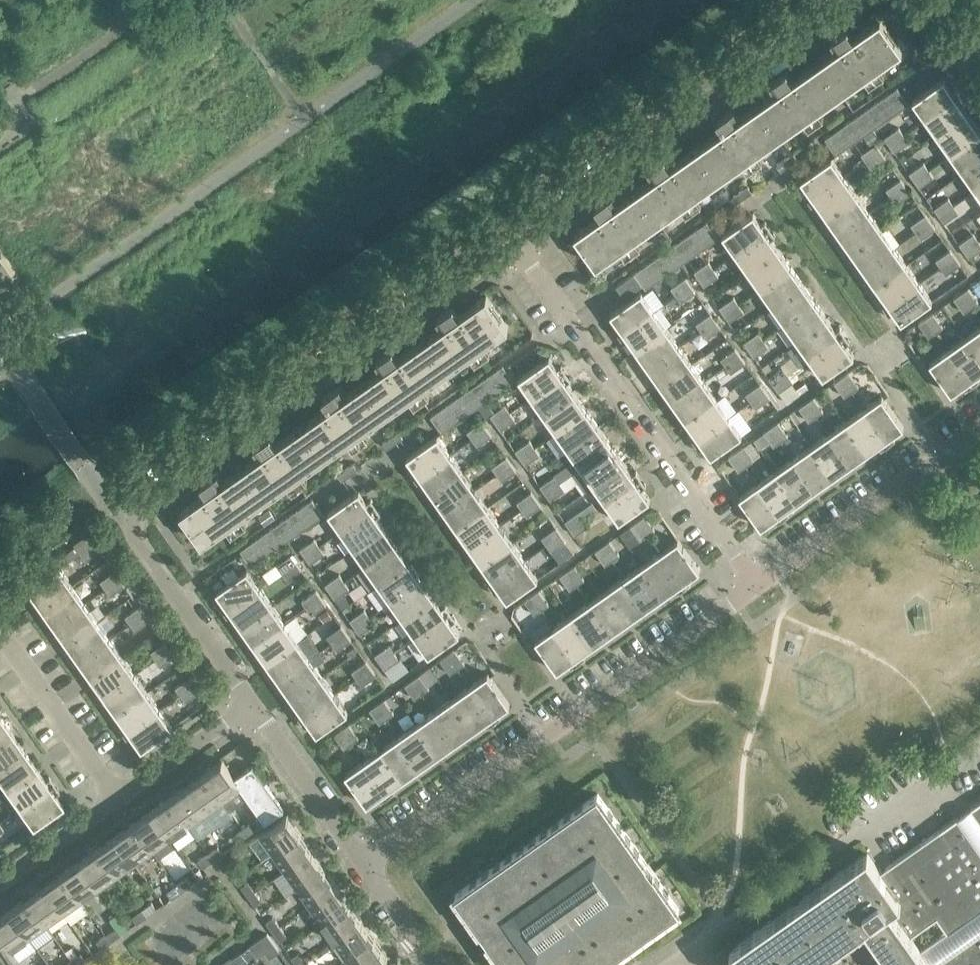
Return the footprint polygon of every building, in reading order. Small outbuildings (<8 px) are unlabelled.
[(853,37),(836,49),(818,62),(840,93),(902,50),(880,18),(860,32),(853,37)] [(847,29),(830,41),(836,49),(853,37),(847,29)] [(840,93),(818,62),(792,80),(775,92),(758,105),(780,136),(840,93)] [(792,80),(786,71),(769,83),(775,92),(792,80)] [(951,90),(943,79),(912,101),(925,119),(960,95),(955,88),(951,90)] [(897,88),(891,92),(902,108),(908,104),(897,88)] [(902,108),(891,92),(886,96),(897,112),(902,108)] [(965,102),(960,95),(925,119),(938,137),(969,115),(961,105),(965,102)] [(897,112),(886,96),(881,99),(892,115),(897,112)] [(892,115),(881,99),(876,103),(887,119),(892,115)] [(887,119),(876,103),(871,106),(882,122),(887,119)] [(780,136),(758,105),(740,117),(723,130),(696,148),(718,179),(780,136)] [(882,122),(871,106),(866,110),(877,126),(882,122)] [(740,117),(734,109),(716,121),(723,130),(740,117)] [(877,126),(866,110),(860,113),(872,129),(877,126)] [(872,129),(860,113),(855,117),(867,133),(872,129)] [(969,115),(938,137),(950,155),(979,134),(979,131),(969,115)] [(867,133),(855,117),(850,121),(862,137),(863,136),(867,133)] [(862,137),(850,121),(845,124),(857,140),(862,137)] [(857,140),(845,124),(840,128),(851,144),(857,140)] [(851,144),(840,128),(835,131),(846,147),(851,144)] [(898,128),(884,138),(889,145),(903,135),(898,128)] [(867,133),(863,136),(870,145),(878,139),(872,129),(867,133)] [(846,147),(835,131),(830,135),(841,151),(846,147)] [(950,155),(963,172),(979,160),(979,134),(950,155)] [(841,151),(830,135),(824,139),(836,155),(841,151)] [(908,142),(903,135),(889,145),(894,152),(908,142)] [(861,154),(866,161),(880,151),(875,144),(861,154)] [(718,179),(696,148),(670,166),(653,178),(636,191),(658,222),(718,179)] [(885,158),(880,151),(866,161),(871,168),(885,158)] [(797,160),(793,154),(776,165),(781,172),(797,160)] [(670,166),(664,157),(647,169),(653,178),(670,166)] [(844,177),(831,158),(800,180),(808,191),(804,194),(809,201),(844,177)] [(963,172),(975,190),(979,186),(979,160),(963,172)] [(923,163),(909,173),(914,180),(928,170),(923,163)] [(933,177),(928,170),(914,180),(919,187),(933,177)] [(857,194),(844,177),(809,201),(814,208),(818,206),(826,216),(857,194)] [(905,186),(900,179),(886,189),(891,196),(905,186)] [(731,197),(732,197),(736,203),(752,192),(747,186),(731,197)] [(910,194),(905,186),(891,196),(896,204),(910,194)] [(729,197),(724,190),(716,196),(721,202),(729,197)] [(658,222),(636,191),(618,203),(601,215),(574,234),(596,265),(658,222)] [(618,203),(612,194),(595,206),(601,215),(618,203)] [(869,212),(857,194),(826,216),(838,234),(869,212)] [(948,198),(934,208),(939,216),(953,205),(948,198)] [(958,213),(953,205),(939,216),(944,223),(958,213)] [(881,229),(869,212),(838,234),(851,251),(881,229)] [(761,225),(753,213),(722,235),(735,253),(770,229),(765,222),(761,225)] [(930,222),(925,214),(911,225),(916,232),(930,222)] [(706,222),(701,226),(712,242),(718,238),(706,222)] [(935,229),(930,222),(916,232),(921,239),(935,229)] [(712,242),(701,226),(696,230),(707,246),(712,242)] [(775,236),(770,229),(735,253),(747,271),(778,249),(771,239),(775,236)] [(894,247),(881,229),(851,251),(863,269),(894,247)] [(707,246),(696,230),(690,233),(702,249),(707,246)] [(702,249),(690,233),(685,237),(697,253),(702,249)] [(973,233),(959,243),(964,251),(978,241),(973,233)] [(697,253),(685,237),(680,240),(691,256),(697,253)] [(691,256),(680,240),(675,244),(686,260),(691,256)] [(978,241),(964,251),(969,258),(979,250),(979,243),(978,241)] [(686,260),(675,244),(670,248),(681,264),(686,260)] [(906,265),(894,247),(863,269),(875,287),(906,265)] [(681,264),(670,248),(665,251),(676,267),(681,264)] [(791,267),(778,249),(747,271),(760,289),(791,267)] [(955,257),(950,250),(936,260),(941,267),(955,257)] [(676,267),(665,251),(660,255),(671,271),(676,267)] [(671,271),(660,255),(655,258),(666,274),(671,271)] [(960,264),(955,257),(941,267),(946,274),(960,264)] [(666,274),(655,258),(650,262),(661,278),(666,274)] [(708,261),(694,272),(699,279),(713,269),(708,261)] [(661,278),(650,262),(645,265),(656,281),(661,278)] [(656,281),(645,265),(640,269),(651,285),(656,281)] [(919,282),(906,265),(875,287),(883,297),(879,300),(884,307),(919,282)] [(803,285),(791,267),(760,289),(772,306),(803,285)] [(651,285),(640,269),(634,273),(645,289),(651,285)] [(718,276),(713,269),(699,279),(704,286),(718,276)] [(642,285),(634,273),(616,286),(624,298),(642,285)] [(690,285),(685,278),(671,288),(676,295),(690,285)] [(932,301),(919,282),(884,307),(889,314),(893,311),(901,323),(932,301)] [(695,292),(690,285),(676,295),(681,302),(695,292)] [(816,302),(803,285),(772,306),(785,324),(816,302)] [(978,303),(968,288),(961,293),(971,308),(978,303)] [(641,292),(627,302),(610,314),(618,325),(614,328),(619,335),(654,310),(641,292)] [(971,308),(961,293),(953,298),(963,313),(971,308)] [(459,315),(442,327),(424,340),(446,371),(508,327),(486,296),(466,310),(459,315)] [(733,297),(719,307),(724,314),(738,304),(733,297)] [(828,320),(816,302),(785,324),(797,342),(828,320)] [(743,312),(738,304),(724,314),(729,322),(743,312)] [(453,306),(436,318),(442,327),(459,315),(453,306)] [(666,328),(654,310),(619,335),(624,342),(628,339),(635,350),(666,328)] [(715,321),(710,313),(696,324),(701,331),(715,321)] [(943,327),(932,313),(925,318),(935,333),(943,327)] [(935,333),(925,318),(918,323),(928,338),(935,333)] [(836,330),(828,320),(797,342),(810,359),(845,335),(839,328),(836,330)] [(720,328),(715,321),(701,331),(706,338),(720,328)] [(965,337),(979,358),(979,327),(965,337)] [(679,346),(666,328),(635,350),(648,368),(679,346)] [(758,332),(744,342),(749,349),(763,339),(758,332)] [(850,342),(845,335),(810,359),(823,378),(854,356),(846,345),(850,342)] [(965,337),(947,350),(972,385),(979,379),(976,376),(979,373),(979,358),(965,337)] [(768,347),(763,339),(749,349),(754,357),(768,347)] [(446,371),(424,340),(398,358),(381,370),(364,382),(385,413),(446,371)] [(691,363),(679,346),(648,368),(660,385),(691,363)] [(740,356),(735,348),(720,359),(725,366),(740,356)] [(398,358),(392,349),(375,361),(381,370),(398,358)] [(972,385),(947,350),(929,363),(951,394),(962,386),(965,389),(972,385)] [(745,363),(740,356),(725,366),(730,373),(745,363)] [(557,368),(549,357),(518,379),(531,397),(566,373),(561,366),(557,368)] [(704,381),(691,363),(660,385),(673,403),(704,381)] [(503,366),(497,370),(508,386),(514,382),(503,366)] [(783,367),(768,378),(774,385),(788,375),(783,367)] [(508,386),(497,370),(492,373),(503,389),(508,386)] [(859,387),(848,372),(841,377),(851,392),(859,387)] [(503,389),(492,373),(487,377),(498,393),(503,389)] [(571,380),(566,373),(531,397),(543,415),(575,393),(567,382),(571,380)] [(793,382),(788,375),(774,385),(779,392),(793,382)] [(498,393),(487,377),(482,380),(493,397),(498,393)] [(851,392),(841,377),(834,383),(844,397),(851,392)] [(493,397),(482,380),(477,384),(488,400),(493,397)] [(716,399),(704,381),(673,403),(685,421),(716,399)] [(385,413),(364,382),(346,395),(328,407),(302,426),(324,457),(385,413)] [(488,400),(477,384),(472,388),(483,404),(488,400)] [(765,391),(760,384),(745,394),(750,401),(765,391)] [(346,395),(340,386),(322,398),(328,407),(346,395)] [(483,404),(472,388),(466,391),(478,407),(483,404)] [(478,407),(466,391),(461,395),(473,411),(478,407)] [(770,398),(765,391),(750,401),(755,408),(770,398)] [(587,411),(575,393),(543,415),(556,433),(587,411)] [(473,411),(461,395),(456,398),(467,414),(473,411)] [(882,396),(863,409),(888,444),(895,439),(892,435),(903,427),(882,396)] [(823,412),(813,397),(806,402),(816,417),(823,412)] [(467,414),(456,398),(451,402),(462,418),(467,414)] [(729,416),(716,399),(685,421),(693,431),(689,434),(694,441),(729,416)] [(462,418),(451,402),(446,405),(457,422),(462,418)] [(816,417),(806,402),(799,407),(809,422),(816,417)] [(457,422),(446,405),(441,409),(452,425),(457,422)] [(504,405),(490,415),(495,422),(509,412),(504,405)] [(452,425),(441,409),(436,413),(447,429),(452,425)] [(888,444),(863,409),(846,421),(867,452),(878,445),(881,449),(888,444)] [(599,428),(587,411),(556,433),(568,450),(599,428)] [(515,420),(509,412),(495,422),(500,430),(515,420)] [(447,429),(436,413),(430,417),(442,433),(447,429)] [(742,435),(729,416),(694,441),(699,448),(703,445),(711,457),(742,435)] [(867,452),(846,421),(828,434),(850,465),(867,452)] [(486,429),(481,422),(467,432),(472,439),(486,429)] [(788,437),(778,422),(770,427),(781,442),(788,437)] [(324,457),(302,426),(276,444),(259,456),(241,468),(263,499),(324,457)] [(781,442),(770,427),(763,432),(773,447),(781,442)] [(612,446),(599,428),(568,450),(581,468),(612,446)] [(491,436),(486,429),(472,439),(477,446),(491,436)] [(403,438),(398,432),(382,443),(387,449),(403,438)] [(850,465),(828,434),(810,446),(832,477),(850,465)] [(276,444),(270,435),(253,447),(259,456),(276,444)] [(450,454),(437,436),(406,457),(414,469),(410,471),(415,479),(450,454)] [(529,440),(515,451),(520,458),(534,448),(529,440)] [(624,464),(612,446),(581,468),(593,486),(624,464)] [(832,477),(810,446),(793,459),(815,490),(832,477)] [(753,461),(742,447),(735,452),(745,466),(753,461)] [(539,455),(534,448),(520,458),(525,465),(539,455)] [(745,466),(735,452),(728,457),(738,472),(745,466)] [(463,472),(450,454),(415,479),(420,486),(424,483),(432,494),(463,472)] [(511,464),(506,457),(492,467),(497,474),(511,464)] [(815,490),(793,459),(775,471),(797,502),(815,490)] [(353,463),(337,475),(342,481),(358,469),(353,463)] [(516,471),(511,464),(497,474),(502,481),(516,471)] [(632,474),(624,464),(593,486),(606,503),(641,478),(636,471),(632,474)] [(263,499),(241,468),(224,481),(207,493),(180,512),(202,543),(263,499)] [(797,502),(775,471),(757,484),(782,518),(789,513),(786,510),(797,502)] [(224,481),(218,472),(201,484),(207,493),(224,481)] [(475,489),(463,472),(432,494),(444,511),(475,489)] [(554,476),(540,486),(545,493),(559,483),(554,476)] [(646,486),(641,478),(606,503),(619,522),(650,500),(642,488),(646,486)] [(564,490),(559,483),(545,493),(550,500),(564,490)] [(782,518),(757,484),(739,497),(761,528),(772,520),(775,524),(782,518)] [(488,507),(475,489),(444,511),(457,529),(488,507)] [(367,502),(359,491),(328,513),(341,531),(376,506),(371,499),(367,502)] [(536,499),(531,492),(516,502),(521,510),(536,499)] [(541,507),(536,499),(521,510),(527,517),(541,507)] [(312,500),(306,504),(318,520),(323,516),(312,500)] [(318,520),(306,504),(301,507),(313,523),(318,520)] [(381,514),(376,506),(341,531),(353,549),(384,527),(377,516),(381,514)] [(313,523),(301,507),(296,511),(308,527),(313,523)] [(500,525),(488,507),(457,529),(469,547),(500,525)] [(269,510),(258,518),(264,526),(275,518),(269,510)] [(308,527),(296,511),(291,514),(303,530),(308,527)] [(579,511),(565,521),(570,528),(584,518),(579,511)] [(303,530),(291,514),(286,518),(297,534),(303,530)] [(655,530),(644,516),(637,521),(647,535),(655,530)] [(297,534),(286,518),(281,521),(292,538),(297,534)] [(589,525),(584,518),(570,528),(575,536),(589,525)] [(292,538),(281,521),(276,525),(287,541),(292,538)] [(647,535),(637,521),(630,526),(640,541),(647,535)] [(287,541),(276,525),(271,529),(282,545),(287,541)] [(512,542),(500,525),(469,547),(481,564),(512,542)] [(397,544),(384,527),(353,549),(366,566),(397,544)] [(561,535),(556,527),(541,538),(546,545),(561,535)] [(282,545),(271,529),(266,532),(277,548),(282,545)] [(277,548),(266,532),(261,536),(272,552),(277,548)] [(566,542),(561,535),(546,545),(551,552),(566,542)] [(95,543),(90,536),(75,546),(80,553),(95,543)] [(272,552),(261,536),(256,539),(267,555),(272,552)] [(267,555),(256,539),(251,543),(262,559),(267,555)] [(314,539),(300,549),(305,556),(319,546),(314,539)] [(700,571),(678,540),(659,553),(684,588),(691,582),(688,579),(700,571)] [(619,555),(609,541),(602,546),(612,560),(619,555)] [(525,560),(512,542),(481,564),(489,575),(485,577),(490,585),(525,560)] [(100,550),(95,543),(80,553),(85,561),(100,550)] [(262,559),(251,543),(246,546),(257,562),(262,559)] [(409,562),(397,544),(366,566),(378,584),(409,562)] [(257,562),(246,546),(240,550),(251,566),(257,562)] [(324,554),(319,546),(305,556),(310,564),(324,554)] [(612,560),(602,546),(595,551),(605,565),(612,560)] [(60,568),(47,549),(16,571),(24,583),(20,585),(25,592),(60,568)] [(684,588),(659,553),(642,565),(664,596),(674,589),(677,593),(684,588)] [(296,563),(291,555),(276,566),(282,573),(296,563)] [(538,578),(525,560),(490,585),(495,592),(499,589),(507,600),(538,578)] [(422,580),(409,562),(378,584),(390,602),(422,580)] [(301,570),(296,563),(282,573),(287,580),(301,570)] [(664,596),(642,565),(624,577),(646,608),(664,596)] [(584,580),(574,566),(567,571),(577,585),(584,580)] [(72,585),(60,568),(25,592),(30,599),(34,597),(41,607),(72,585)] [(260,588),(247,570),(216,591),(224,603),(220,605),(225,613),(260,588)] [(119,578),(114,571),(100,581),(105,589),(119,578)] [(577,585),(567,571),(559,576),(569,590),(577,585)] [(339,574),(325,585),(330,592),(344,582),(339,574)] [(646,608),(624,577),(606,590),(628,621),(646,608)] [(124,586),(119,578),(105,589),(110,596),(124,586)] [(434,597),(422,580),(390,602),(403,619),(434,597)] [(349,589),(344,582),(330,592),(335,599),(349,589)] [(85,603),(72,585),(41,607),(54,625),(85,603)] [(272,606),(260,588),(225,613),(230,620),(234,617),(241,627),(272,606)] [(628,621),(606,590),(589,602),(611,633),(628,621)] [(321,598),(316,591),(301,601),(306,608),(321,598)] [(549,605),(538,591),(531,596),(541,610),(549,605)] [(541,610),(531,596),(524,601),(534,615),(541,610)] [(441,608),(434,597),(403,619),(415,637),(450,612),(445,605),(441,608)] [(326,605),(321,598),(306,608),(312,615),(326,605)] [(611,633),(589,602),(571,615),(593,646),(611,633)] [(97,621),(85,603),(54,625),(66,643),(97,621)] [(285,623),(272,606),(241,627),(254,645),(285,623)] [(144,614),(139,607),(125,617),(130,624),(144,614)] [(327,609),(320,614),(325,621),(332,616),(327,609)] [(364,610),(349,620),(355,627),(369,617),(364,610)] [(455,619),(450,612),(415,637),(428,655),(459,633),(452,622),(455,619)] [(149,621),(144,614),(130,624),(135,631),(149,621)] [(593,646),(571,615),(553,627),(578,662),(585,657),(582,653),(593,646)] [(374,624),(369,617),(355,627),(360,634),(374,624)] [(110,638),(97,621),(66,643),(78,660),(110,638)] [(297,641),(285,623),(254,645),(266,663),(297,641)] [(346,633),(341,626),(326,636),(331,643),(346,633)] [(578,662),(553,627),(535,640),(537,643),(557,671),(568,663),(571,667),(578,662)] [(351,640),(346,633),(331,643),(336,651),(351,640)] [(122,656),(110,638),(78,660),(91,678),(122,656)] [(310,659),(297,641),(266,663),(279,680),(310,659)] [(169,649),(164,642),(150,652),(155,660),(169,649)] [(389,645),(374,655),(379,662),(394,652),(389,645)] [(175,657),(169,649),(155,660),(160,667),(175,657)] [(465,664),(454,650),(447,655),(457,669),(465,664)] [(399,659),(394,652),(379,662),(385,670),(399,659)] [(457,669),(447,655),(440,660),(450,674),(457,669)] [(135,674),(122,656),(91,678),(104,696),(135,674)] [(322,676),(310,659),(279,680),(291,698),(322,676)] [(371,669),(366,661),(351,671),(356,679),(371,669)] [(376,676),(371,669),(356,679),(361,686),(376,676)] [(147,692),(135,674),(104,696),(116,714),(147,692)] [(488,674),(469,687),(494,722),(501,717),(498,713),(509,705),(488,674)] [(429,689),(419,675),(412,680),(422,694),(429,689)] [(335,694),(322,676),(291,698),(299,709),(295,711),(300,718),(335,694)] [(194,685),(189,678),(175,688),(180,695),(194,685)] [(422,694),(412,680),(405,685),(415,699),(422,694)] [(199,692),(194,685),(180,695),(185,702),(199,692)] [(494,722),(469,687),(451,699),(473,730),(484,723),(487,727),(494,722)] [(160,709),(147,692),(116,714),(124,724),(120,727),(125,734),(160,709)] [(348,712),(335,694),(300,718),(305,726),(309,723),(317,734),(348,712)] [(473,730),(451,699),(434,711),(456,742),(473,730)] [(394,714),(384,700),(376,705),(386,719),(394,714)] [(386,719),(376,705),(369,710),(379,724),(386,719)] [(173,728),(160,709),(125,734),(130,741),(134,738),(142,750),(173,728)] [(456,742),(434,711),(416,724),(438,755),(456,742)] [(0,716),(0,742),(12,734),(0,716)] [(358,739),(348,724),(341,730),(351,744),(358,739)] [(438,755),(416,724),(398,736),(420,767),(438,755)] [(351,744),(341,730),(334,735),(344,749),(351,744)] [(12,734),(0,742),(0,769),(25,751),(12,734)] [(420,767),(398,736),(381,749),(403,780),(420,767)] [(403,780),(381,749),(363,761),(388,796),(395,791),(392,787),(403,780)] [(25,751),(0,769),(0,782),(6,791),(37,769),(25,751)] [(204,773),(224,802),(229,810),(247,797),(241,789),(242,789),(234,777),(222,760),(204,773)] [(388,796),(363,761),(345,774),(367,805),(378,797),(381,801),(388,796)] [(252,765),(249,767),(234,777),(242,789),(241,789),(247,797),(265,823),(284,810),(252,765)] [(45,780),(37,769),(6,791),(19,809),(54,784),(49,777),(45,780)] [(224,802),(204,773),(186,786),(206,814),(224,802)] [(59,791),(54,784),(19,809),(32,827),(63,805),(55,794),(59,791)] [(206,814),(186,786),(168,798),(188,826),(206,814)] [(629,945),(679,909),(597,794),(455,894),(505,964),(600,964),(622,950),(629,945)] [(188,826),(168,798),(151,811),(171,839),(188,826)] [(970,808),(979,823),(979,801),(970,808)] [(171,839),(151,811),(133,823),(153,851),(171,839)] [(300,833),(287,815),(259,835),(271,853),(300,833)] [(957,818),(880,872),(867,853),(729,950),(736,958),(726,964),(810,964),(865,926),(893,964),(979,964),(979,850),(957,818)] [(253,822),(243,829),(247,835),(257,828),(253,822)] [(153,851),(133,823),(115,835),(135,864),(153,851)] [(247,835),(243,829),(233,836),(238,842),(247,835)] [(312,851),(300,833),(271,853),(284,871),(312,851)] [(135,864),(115,835),(98,848),(118,876),(135,864)] [(217,847),(208,854),(212,860),(222,853),(217,847)] [(118,876),(98,848),(80,860),(100,889),(118,876)] [(325,869),(312,851),(284,871),(296,889),(325,869)] [(212,860),(208,854),(198,860),(202,867),(212,860)] [(236,866),(229,856),(223,860),(229,870),(236,866)] [(100,889),(80,860),(62,873),(82,901),(100,889)] [(199,869),(195,872),(200,878),(204,875),(199,869)] [(337,886),(325,869),(296,889),(309,906),(337,886)] [(82,901),(62,873),(45,885),(65,913),(82,901)] [(187,878),(177,885),(181,892),(191,885),(187,878)] [(248,882),(241,887),(248,896),(255,892),(248,882)] [(65,913),(45,885),(27,898),(47,926),(65,913)] [(181,892),(177,885),(167,892),(172,899),(181,892)] [(350,904),(337,886),(309,906),(321,924),(350,904)] [(262,902),(255,892),(248,896),(255,906),(262,902)] [(47,926),(27,898),(9,910),(29,938),(47,926)] [(151,903),(141,910),(146,917),(156,910),(151,903)] [(362,922),(350,904),(321,924),(334,942),(362,922)] [(9,910),(0,917),(0,935),(11,951),(29,938),(9,910)] [(146,917),(141,910),(132,917),(136,923),(146,917)] [(273,917),(266,922),(273,932),(280,927),(273,917)] [(374,939),(362,922),(334,942),(346,959),(374,939)] [(286,937),(280,927),(273,932),(280,941),(286,937)] [(116,928),(106,935),(111,941),(121,934),(116,928)] [(111,941),(106,935),(96,942),(101,948),(111,941)] [(374,939),(346,959),(350,964),(377,964),(387,957),(374,939)] [(241,952),(231,959),(235,964),(237,964),(246,959),(241,952)] [(71,960),(75,964),(77,964),(85,959),(81,953),(71,960)] [(291,957),(296,964),(301,964),(305,963),(298,953),(291,957)]
